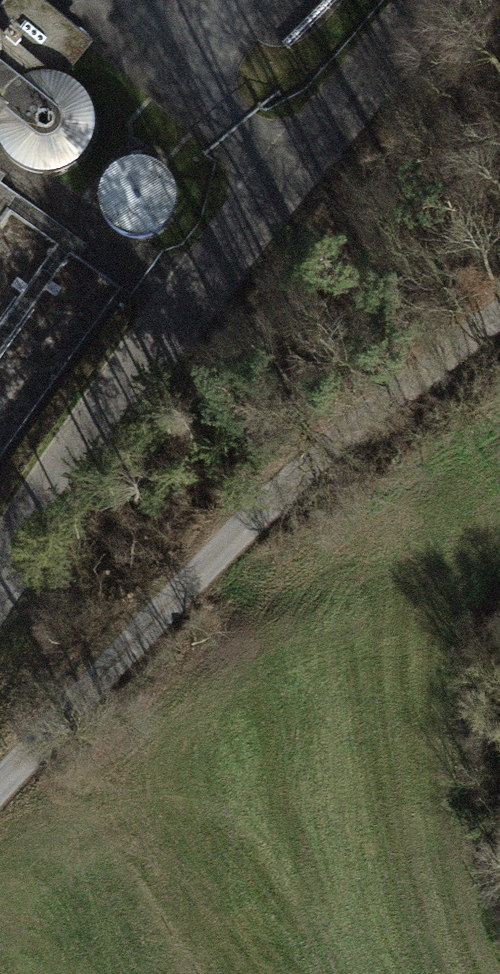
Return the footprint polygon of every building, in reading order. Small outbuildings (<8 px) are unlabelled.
[(0,3),(0,44),(1,52),(0,59),(0,65),(10,73),(32,68),(51,68),(64,74),(88,46),(33,0),(2,0),(0,3)] [(31,72),(14,77),(0,86),(0,164),(15,174),(31,178),(48,177),(64,170),(77,159),(86,144),(89,127),(87,109),(79,94),(66,81),(49,74),(31,72)] [(135,241),(149,239),(162,233),(172,223),(178,210),(179,196),(175,182),(168,172),(158,164),(146,160),(133,159),(120,163),(110,171),(102,181),(98,193),(98,206),(101,218),(110,229),(122,237),(135,241)]
